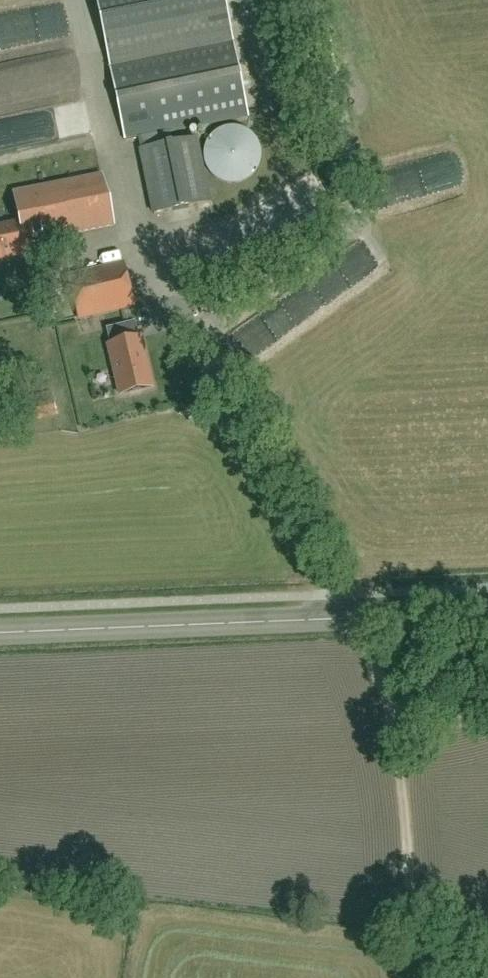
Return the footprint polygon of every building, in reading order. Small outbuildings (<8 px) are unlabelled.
[(139,139),(169,133),(248,117),(227,13),(224,0),(97,0),(104,38),(126,142),(139,139)] [(72,53),(73,89),(85,89),(83,52),(72,53)] [(85,110),(73,111),(74,128),(87,127),(85,110)] [(263,158),(263,155),(263,153),(263,150),(262,148),(262,145),(261,143),(260,141),(258,138),(257,136),(255,135),(253,133),(251,131),(249,130),(247,129),(244,128),(242,127),(239,126),(237,126),(234,126),(232,126),(229,126),(227,127),(224,128),(222,129),(220,130),(218,131),(216,133),(214,135),(212,136),(210,138),(209,141),(208,143),(207,145),(206,148),(206,150),(205,153),(205,155),(205,158),(206,160),(206,163),(207,165),(208,168),(209,170),(210,172),(212,174),(214,176),(215,178),(218,179),(220,180),(222,182),(224,183),(227,183),(229,184),(232,184),(234,184),(237,184),(239,184),(242,183),(244,183),(247,182),(249,180),(251,179),(253,178),(255,176),(257,174),(258,172),(260,170),(261,168),(262,165),(262,163),(263,160),(263,158)] [(154,215),(210,204),(197,139),(141,150),(154,215)] [(36,242),(114,226),(103,175),(14,194),(20,223),(0,227),(0,259),(26,253),(25,244),(36,242)] [(79,320),(133,307),(123,263),(68,276),(79,320)] [(141,337),(137,338),(109,344),(105,345),(118,398),(154,389),(141,337)] [(30,424),(58,417),(51,392),(26,399),(30,424)]
